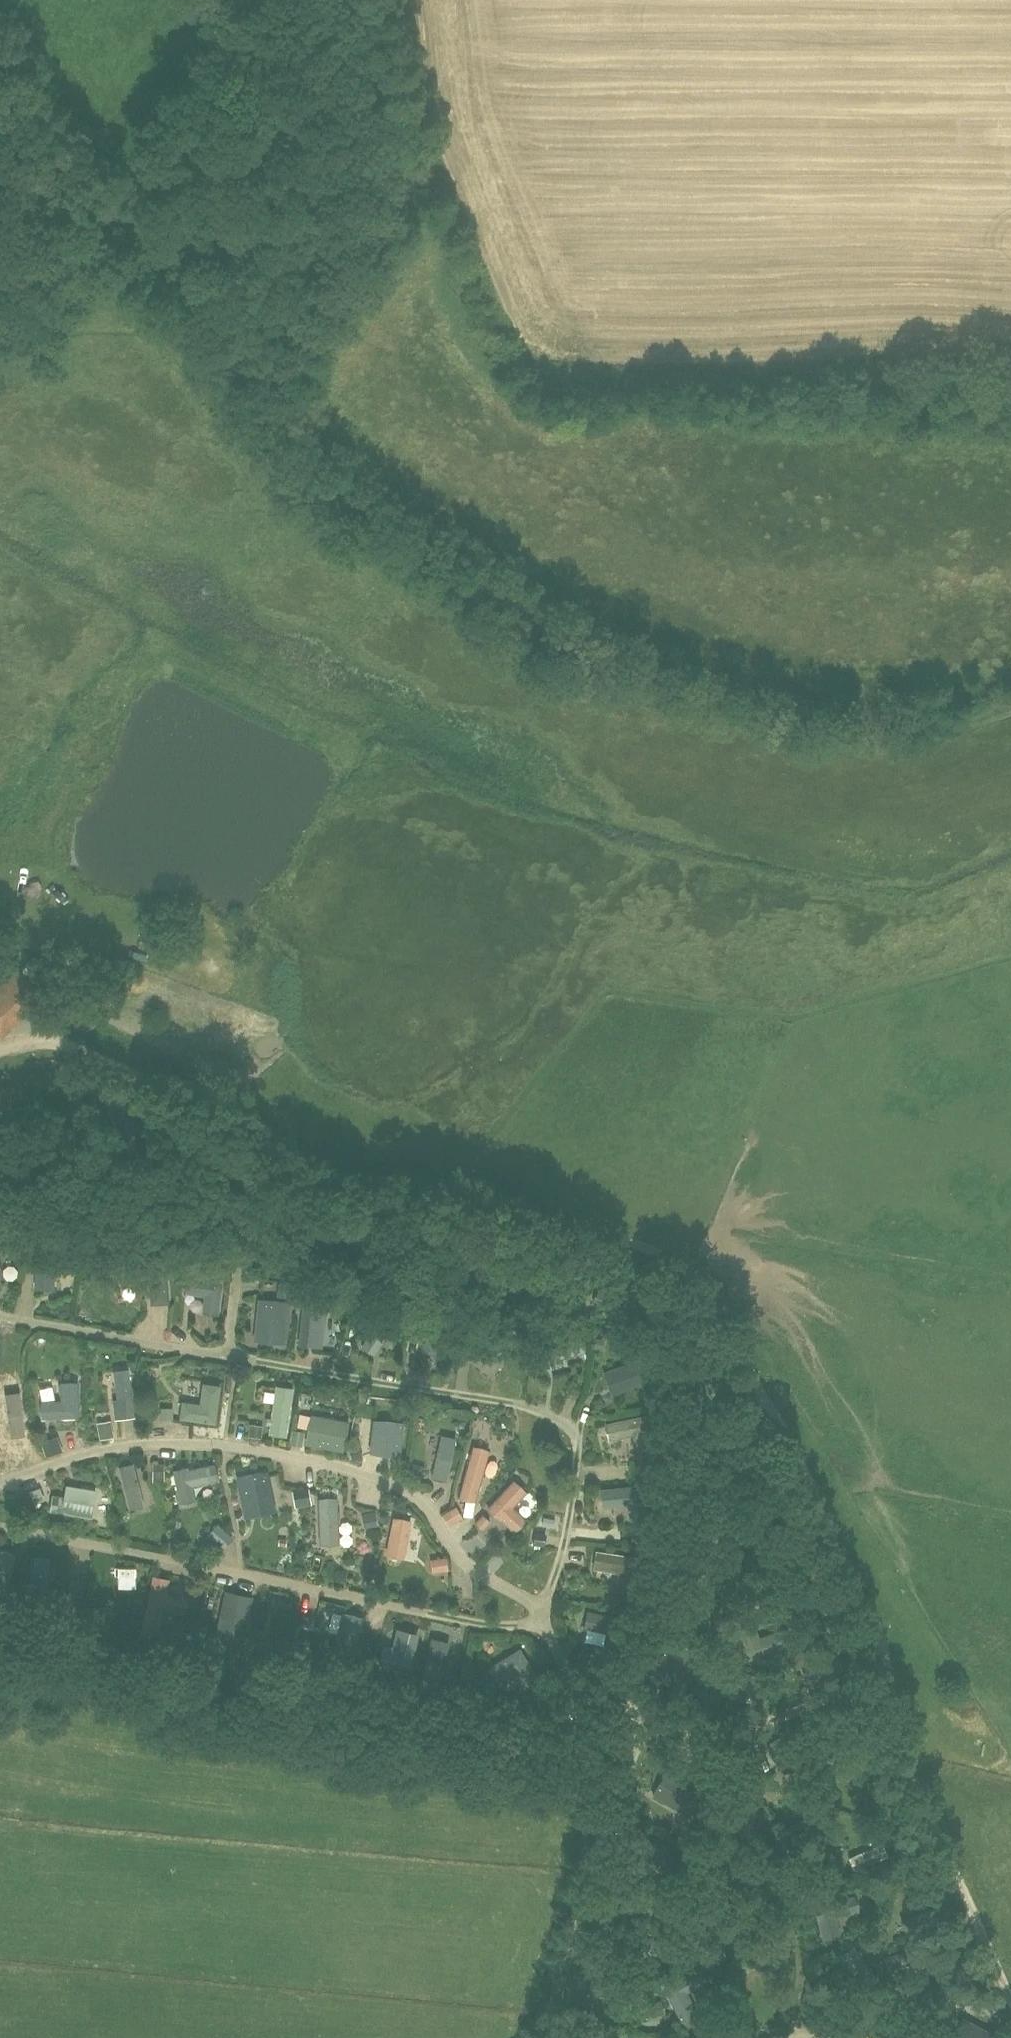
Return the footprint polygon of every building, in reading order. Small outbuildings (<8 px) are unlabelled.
[(31,984),(3,956),(0,959),(0,1015),(31,984)] [(21,1280),(41,1280),(41,1249),(22,1249),(21,1280)] [(136,1293),(151,1293),(150,1273),(135,1274),(136,1293)] [(202,1306),(206,1279),(191,1277),(187,1303),(202,1306)] [(240,1332),(266,1333),(267,1290),(242,1289),(240,1332)] [(347,1337),(361,1347),(377,1323),(362,1313),(347,1337)] [(637,1373),(631,1355),(603,1364),(609,1383),(637,1373)] [(102,1404),(118,1403),(115,1360),(100,1361),(102,1404)] [(45,1392),(26,1393),(26,1411),(65,1409),(63,1372),(44,1372),(45,1392)] [(187,1374),(187,1393),(167,1392),(166,1408),(198,1409),(199,1374),(187,1374)] [(258,1376),(257,1426),(275,1427),(276,1377),(258,1376)] [(10,1426),(6,1383),(0,1383),(0,1427),(10,1426)] [(157,1421),(158,1398),(143,1398),(142,1420),(157,1421)] [(298,1404),(293,1428),(329,1436),(334,1412),(298,1404)] [(596,1432),(639,1424),(636,1407),(593,1414),(596,1432)] [(359,1411),(358,1445),(386,1446),(387,1411),(359,1411)] [(84,1417),(85,1430),(101,1430),(101,1416),(84,1417)] [(420,1468),(441,1470),(445,1428),(424,1427),(420,1468)] [(459,1511),(476,1439),(460,1435),(452,1467),(437,1484),(433,1501),(445,1504),(467,1523),(477,1512),(482,1517),(505,1522),(512,1514),(514,1503),(522,1505),(526,1490),(502,1469),(476,1499),(474,1507),(465,1505),(459,1511)] [(104,1502),(128,1499),(123,1454),(99,1456),(104,1502)] [(176,1458),(160,1459),(162,1491),(178,1490),(176,1458)] [(589,1479),(590,1497),(632,1495),(631,1477),(589,1479)] [(41,1505),(81,1505),(81,1479),(53,1478),(53,1494),(41,1494),(41,1505)] [(295,1480),(280,1481),(282,1496),(297,1495),(295,1480)] [(324,1488),(304,1488),(306,1535),(326,1534),(324,1488)] [(377,1509),(376,1548),(396,1548),(397,1509),(377,1509)] [(583,1542),(581,1562),(610,1564),(610,1557),(621,1558),(622,1545),(583,1542)] [(421,1547),(422,1562),(433,1561),(432,1546),(421,1547)] [(208,1584),(206,1633),(232,1634),(234,1585),(208,1584)] [(363,1634),(374,1645),(398,1624),(386,1612),(363,1634)] [(437,1639),(449,1641),(453,1620),(420,1614),(414,1648),(434,1652),(437,1639)] [(664,1673),(686,1648),(665,1629),(643,1654),(664,1673)] [(498,1690),(526,1670),(506,1641),(477,1660),(498,1690)] [(800,1895),(806,1931),(825,1928),(823,1914),(850,1910),(846,1887),(800,1895)] [(656,1986),(668,2012),(684,2005),(671,1978),(656,1986)]
